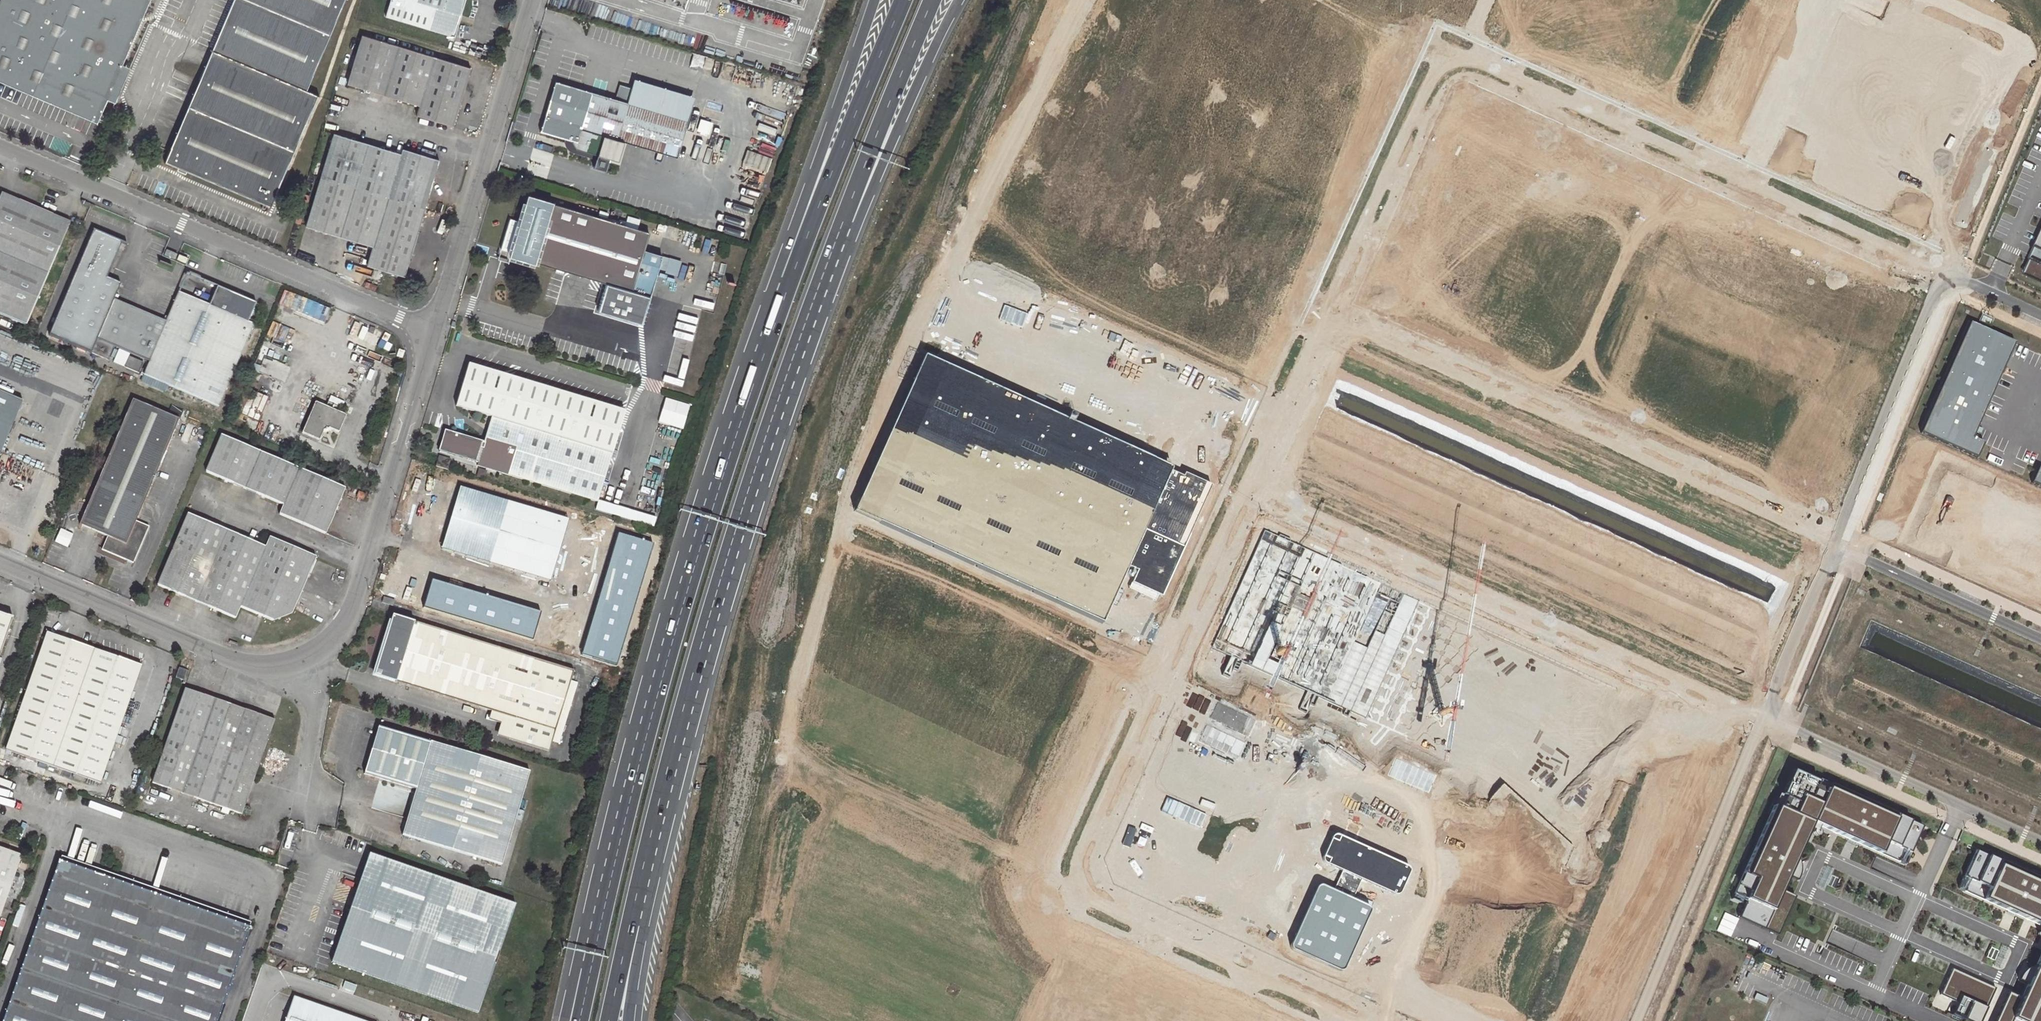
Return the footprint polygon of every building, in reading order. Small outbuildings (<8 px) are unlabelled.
[(95,124),(107,99),(114,103),(129,67),(121,64),(149,0),(0,0),(0,82),(95,124)] [(344,0),(232,0),(163,160),(269,206),(317,95),(305,90),(344,0)] [(453,37),(464,0),(389,0),(385,16),(453,37)] [(345,84),(418,105),(414,115),(452,126),(470,68),(360,35),(345,84)] [(616,140),(676,156),(693,96),(634,78),(627,103),(617,139),(616,140)] [(555,82),(540,130),(540,132),(572,141),(575,149),(597,155),(602,136),(616,140),(617,139),(627,103),(555,82)] [(399,152),(332,132),(304,226),(371,247),(366,265),(403,276),(438,160),(400,148),(399,152)] [(0,195),(0,314),(25,325),(69,222),(1,193),(0,195)] [(510,253),(510,254),(605,283),(597,311),(641,323),(661,255),(644,250),(649,232),(637,229),(625,225),(527,195),(519,222),(508,219),(500,250),(510,253)] [(640,220),(628,216),(625,225),(637,229),(640,220)] [(78,266),(48,334),(90,353),(91,354),(108,361),(113,348),(135,357),(151,317),(114,301),(120,284),(111,280),(125,247),(101,236),(102,234),(93,230),(86,246),(95,249),(91,259),(86,258),(82,268),(78,266)] [(2025,272),(2040,279),(2040,238),(2025,272)] [(175,261),(177,255),(166,251),(163,256),(175,261)] [(188,260),(177,255),(175,261),(185,265),(188,260)] [(208,304),(178,292),(165,324),(149,362),(143,375),(217,407),(253,324),(248,321),(255,303),(215,286),(208,304)] [(149,362),(165,324),(151,317),(135,357),(149,362)] [(2016,340),(1972,321),(1923,433),(1979,457),(1986,442),(1974,437),(2016,340)] [(1214,484),(927,353),(854,510),(1104,624),(1124,581),(1161,598),(1214,484)] [(624,410),(468,364),(454,407),(491,418),(477,466),(597,501),(624,410)] [(21,401),(0,392),(0,453),(21,401)] [(655,422),(680,429),(688,405),(662,397),(655,422)] [(135,521),(178,420),(132,399),(78,525),(106,536),(101,549),(132,563),(148,526),(135,521)] [(337,412),(325,407),(315,403),(302,433),(319,441),(322,432),(329,430),(339,434),(345,416),(337,412)] [(445,431),(434,465),(447,469),(451,455),(474,462),(481,442),(445,431)] [(204,472),(281,506),(277,515),(325,535),(345,488),(220,434),(204,472)] [(2039,466),(2031,483),(2040,487),(2040,467),(2039,466)] [(2040,572),(2040,530),(2019,520),(2009,541),(2003,538),(2004,536),(2004,535),(2003,533),(2002,532),(2000,531),(1998,531),(1997,532),(1996,533),(1995,535),(1969,523),(1978,502),(1940,484),(1936,494),(1923,488),(1906,525),(1919,531),(1914,541),(1947,555),(1949,549),(1956,552),(1957,548),(1997,566),(1995,570),(2001,573),(1999,579),(2031,593),(2040,572)] [(439,549),(549,582),(568,519),(459,485),(439,549)] [(156,584),(235,618),(240,608),(273,622),(291,614),(315,557),(268,536),(264,546),(187,513),(156,584)] [(1314,548),(1264,526),(1212,646),(1259,667),(1281,618),(1317,634),(1296,680),(1338,698),(1390,580),(1342,559),(1329,589),(1302,577),(1314,548)] [(382,601),(393,605),(395,599),(383,596),(382,601)] [(1464,615),(1418,597),(1372,716),(1417,733),(1436,686),(1461,708),(1438,734),(1477,769),(1554,684),(1514,648),(1496,667),(1457,632),(1464,615)] [(12,618),(0,614),(0,652),(12,618)] [(377,675),(491,710),(513,716),(507,737),(507,738),(547,751),(571,671),(391,617),(377,663),(381,664),(377,675)] [(50,766),(90,649),(46,633),(4,750),(50,766)] [(90,649),(50,766),(99,783),(141,666),(90,649)] [(184,689),(152,782),(241,813),(273,720),(184,689)] [(507,737),(513,716),(491,710),(488,718),(499,722),(496,735),(507,738),(507,737)] [(528,772),(378,728),(363,775),(414,790),(401,835),(500,864),(528,772)] [(1741,917),(1779,935),(1797,895),(1788,891),(1818,825),(1907,866),(1926,825),(1796,766),(1737,894),(1749,899),(1741,917)] [(1413,866),(1337,832),(1325,861),(1343,869),(1333,890),(1320,884),(1293,946),(1346,970),(1374,906),(1352,897),(1361,878),(1400,895),(1413,866)] [(0,847),(0,912),(20,854),(0,847)] [(1977,848),(1959,889),(2040,925),(2040,876),(1977,848)] [(512,904),(368,854),(331,962),(476,1012),(512,904)] [(248,928),(58,862),(3,1020),(215,1020),(248,928)] [(1209,922),(1200,918),(1198,923),(1207,927),(1209,922)] [(2023,995),(2012,990),(1998,1020),(2040,1020),(2040,954),(2023,995)] [(1941,994),(1960,1002),(1955,1013),(1974,1020),(1981,1020),(1996,987),(1953,968),(1941,994)] [(293,996),(284,1020),(365,1020),(293,996)]
